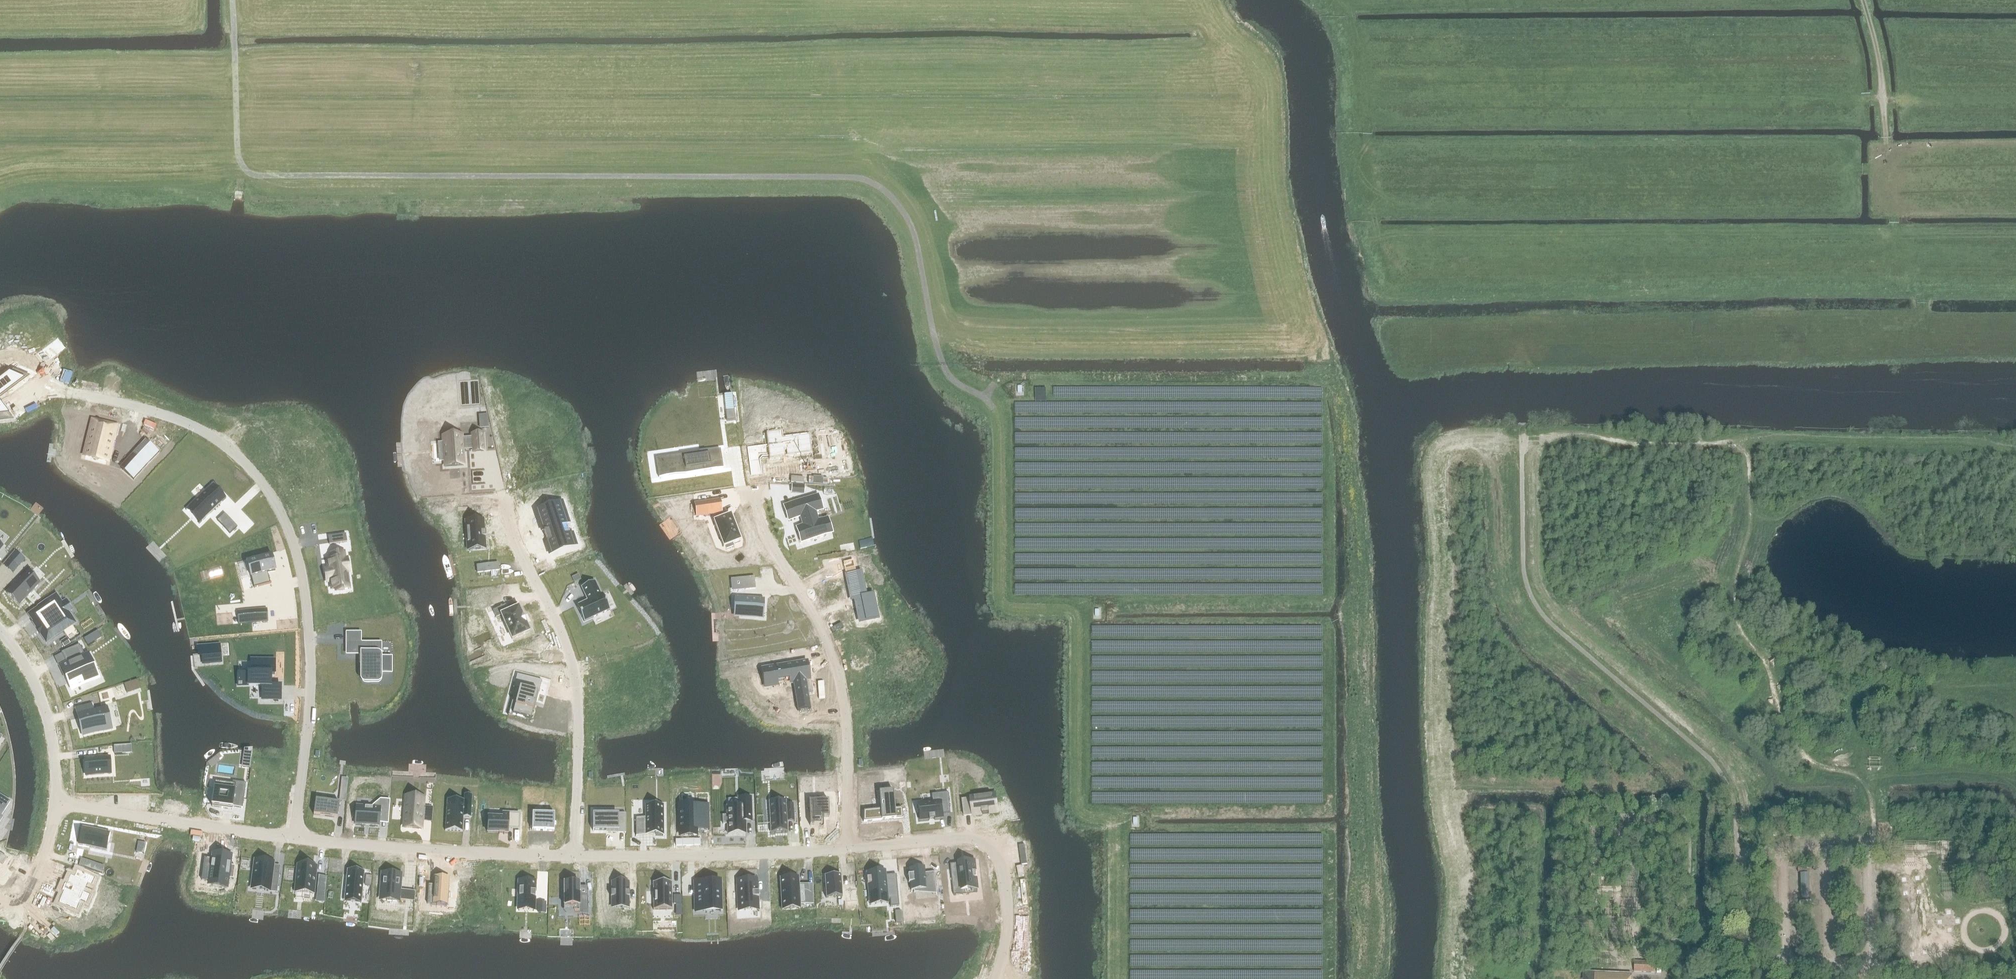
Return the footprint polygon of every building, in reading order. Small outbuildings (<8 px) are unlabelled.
[(59,342),(36,359),(43,369),(66,351),(59,342)] [(28,380),(15,375),(0,386),(0,401),(28,380)] [(732,394),(724,395),(727,421),(735,420),(732,394)] [(12,422),(0,406),(0,424),(12,422)] [(487,415),(479,416),(480,428),(488,427),(487,415)] [(93,422),(88,444),(90,444),(88,453),(105,457),(107,448),(110,449),(115,427),(93,422)] [(782,429),(765,432),(769,462),(768,463),(768,464),(817,457),(817,456),(812,457),(810,438),(783,442),(782,429)] [(462,435),(443,437),(445,467),(464,465),(463,449),(473,448),(473,452),(484,451),(483,434),(472,435),(472,437),(462,438),(462,435)] [(146,441),(139,449),(151,459),(158,452),(146,441)] [(662,477),(659,477),(659,478),(703,471),(703,468),(711,467),(709,452),(720,451),(720,449),(700,452),(700,455),(660,461),(662,477)] [(128,460),(122,468),(133,478),(140,471),(128,460)] [(212,485),(191,506),(204,520),(225,499),(212,485)] [(818,496),(784,507),(788,520),(803,516),(804,520),(802,521),(804,526),(799,528),(803,541),(826,534),(822,520),(817,522),(814,512),(822,510),(818,496)] [(711,501),(695,504),(697,516),(713,514),(711,501)] [(561,504),(537,512),(547,541),(550,540),(553,550),(573,543),(561,504)] [(730,515),(714,521),(723,547),(725,546),(726,549),(733,546),(732,544),(740,541),(730,515)] [(483,520),(465,521),(467,550),(485,549),(483,520)] [(233,522),(226,529),(230,534),(237,526),(233,522)] [(346,534),(328,537),(329,544),(347,542),(346,534)] [(18,568),(36,546),(26,538),(8,560),(18,568)] [(329,568),(325,569),(327,582),(330,581),(332,589),(336,589),(336,591),(345,590),(349,589),(347,573),(349,572),(347,559),(345,559),(344,552),(331,554),(332,560),(327,561),(329,568)] [(271,556),(247,562),(255,589),(271,584),(268,574),(276,572),(271,556)] [(498,564),(477,567),(478,575),(499,573),(498,564)] [(27,571),(6,593),(19,605),(40,584),(27,571)] [(860,571),(845,574),(851,598),(854,598),(859,622),(877,618),(872,594),(865,596),(860,571)] [(743,578),(732,579),(734,591),(744,590),(743,578)] [(589,604),(578,609),(585,625),(611,613),(604,597),(602,598),(596,585),(582,591),(589,604)] [(33,622),(32,622),(46,642),(63,631),(63,630),(74,622),(68,614),(68,613),(66,614),(59,605),(62,603),(61,603),(56,595),(37,608),(38,608),(42,615),(33,622)] [(734,598),(734,610),(739,610),(739,616),(763,618),(764,600),(734,598)] [(505,605),(493,611),(496,618),(501,616),(512,640),(529,632),(518,607),(508,612),(505,605)] [(254,612),(246,613),(246,623),(255,622),(254,612)] [(93,633),(84,639),(88,646),(97,640),(93,633)] [(67,638),(61,642),(65,647),(70,643),(67,638)] [(347,644),(347,654),(361,654),(361,663),(363,663),(363,678),(364,680),(365,682),(367,683),(369,683),(371,682),(380,682),(380,672),(390,672),(390,658),(380,658),(380,644),(347,644)] [(66,665),(61,667),(66,679),(68,678),(74,690),(86,684),(85,682),(94,678),(90,668),(92,667),(87,655),(85,656),(79,645),(61,653),(66,665)] [(220,645),(197,647),(198,648),(198,654),(198,655),(202,654),(203,664),(221,662),(220,645)] [(251,674),(237,674),(238,686),(262,686),(262,699),(280,700),(281,685),(271,685),(271,675),(275,675),(275,660),(251,660),(251,674)] [(807,662),(766,669),(767,675),(768,683),(785,680),(792,679),(797,711),(811,709),(808,693),(806,694),(804,685),(806,685),(806,680),(805,677),(810,676),(807,662)] [(517,675),(511,696),(517,698),(513,715),(531,720),(538,694),(527,691),(530,678),(517,675)] [(138,680),(124,685),(127,693),(141,688),(138,680)] [(92,704),(76,708),(82,735),(107,728),(101,708),(93,710),(92,704)] [(123,745),(114,746),(114,754),(123,753),(123,745)] [(245,749),(242,768),(243,768),(250,769),(251,763),(251,759),(253,749),(245,749)] [(110,757),(85,759),(86,776),(111,774),(110,757)] [(214,787),(212,807),(227,809),(232,810),(232,807),(242,808),(246,783),(233,782),(232,784),(232,790),(214,787)] [(880,810),(864,811),(865,822),(903,819),(902,808),(895,809),(893,791),(879,792),(880,810)] [(936,802),(918,804),(920,820),(943,818),(943,814),(950,813),(948,793),(935,794),(936,802)] [(447,799),(445,831),(462,832),(463,818),(466,818),(471,818),(472,795),(464,794),(464,800),(447,799)] [(996,795),(961,799),(963,816),(973,814),(973,815),(982,814),(982,815),(989,814),(989,813),(998,812),(996,795)] [(727,815),(723,816),(723,825),(727,825),(728,834),(745,834),(745,822),(752,822),(751,798),(738,798),(738,800),(738,806),(729,806),(727,806),(727,815)] [(356,806),(355,824),(379,826),(380,815),(389,815),(390,800),(380,799),(379,808),(356,806)] [(315,800),(313,816),(337,818),(339,803),(315,800)] [(786,801),(769,802),(769,805),(770,833),(788,832),(787,822),(794,822),(794,817),(794,804),(786,804),(786,801)] [(828,801),(809,802),(810,826),(823,826),(823,818),(829,818),(828,801)] [(406,802),(404,828),(422,829),(422,822),(422,818),(432,818),(433,807),(423,807),(423,803),(406,802)] [(697,804),(679,805),(680,836),(692,835),(692,836),(698,836),(698,831),(697,831),(697,829),(709,829),(709,804),(697,804)] [(636,818),(636,836),(637,836),(637,833),(655,833),(655,835),(663,835),(663,836),(664,836),(663,805),(663,806),(645,807),(645,805),(645,820),(637,820),(637,818),(636,818)] [(809,806),(801,806),(801,814),(809,813),(809,806)] [(532,813),(532,831),(554,831),(554,814),(547,813),(547,811),(539,810),(539,813),(532,813)] [(488,817),(487,833),(508,834),(508,829),(518,829),(519,814),(503,813),(503,818),(488,817)] [(593,813),(593,828),(617,828),(617,832),(626,832),(626,813),(593,813)] [(83,827),(79,845),(106,850),(110,833),(83,827)] [(138,842),(136,852),(142,853),(144,854),(145,845),(146,843),(138,842)] [(203,858),(200,880),(208,881),(208,884),(226,886),(227,878),(232,879),(234,867),(229,866),(231,856),(212,854),(211,859),(203,858)] [(81,859),(79,866),(95,871),(97,864),(81,859)] [(255,860),(252,885),(271,887),(271,886),(277,886),(279,874),(272,873),(274,862),(255,860)] [(959,868),(951,869),(953,892),(954,896),(963,895),(963,891),(977,890),(978,890),(975,862),(962,863),(959,863),(959,868)] [(909,875),(907,875),(908,883),(910,883),(911,891),(914,891),(914,893),(915,893),(915,890),(935,888),(936,894),(937,894),(935,872),(934,872),(934,874),(925,875),(925,873),(924,867),(908,869),(909,875)] [(298,868),(295,895),(314,896),(317,869),(298,868)] [(63,891),(58,903),(76,910),(80,901),(86,903),(89,895),(83,892),(87,883),(91,885),(94,878),(76,870),(74,877),(70,875),(66,884),(64,883),(61,891),(63,891)] [(344,898),(344,902),(361,903),(362,900),(364,871),(347,870),(344,898)] [(885,871),(867,873),(869,899),(886,897),(886,900),(890,900),(890,903),(890,907),(899,906),(898,901),(899,901),(899,894),(898,894),(896,875),(885,876),(885,871)] [(382,873),(381,892),(387,893),(386,900),(398,901),(398,900),(405,900),(406,891),(399,890),(400,874),(382,873)] [(1801,874),(1802,899),(1810,899),(1810,874),(1801,874)] [(841,875),(824,876),(826,898),(842,897),(841,875)] [(428,884),(427,904),(448,905),(449,877),(434,876),(433,885),(428,884)] [(798,877),(780,878),(782,910),(800,909),(800,905),(813,904),(812,886),(799,887),(798,877)] [(736,880),(735,880),(735,881),(736,881),(737,910),(756,909),(755,899),(757,899),(757,893),(755,893),(754,880),(755,880),(754,880),(749,881),(749,880),(748,880),(748,881),(742,881),(742,880),(742,881),(736,881),(736,880)] [(325,892),(326,882),(319,881),(318,892),(318,893),(318,891),(325,892)] [(521,881),(520,905),(536,905),(537,881),(521,881)] [(563,882),(562,905),(575,905),(575,910),(587,910),(588,894),(579,894),(579,882),(563,882)] [(671,882),(652,882),(652,910),(671,910),(671,882)] [(707,883),(694,883),(695,904),(702,904),(703,909),(720,909),(720,882),(707,882),(707,883)] [(612,883),(612,908),(628,908),(628,883),(612,883)] [(681,896),(673,896),(673,905),(681,905),(681,896)] [(1655,973),(1655,963),(1642,963),(1642,961),(1639,961),(1639,963),(1635,963),(1635,972),(1655,973)]
